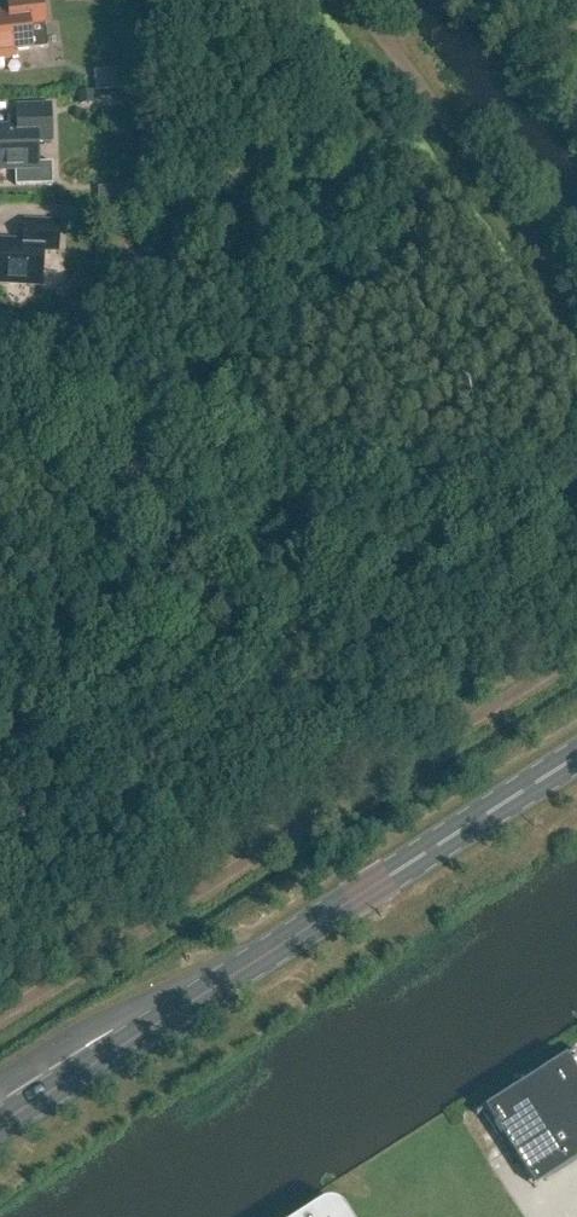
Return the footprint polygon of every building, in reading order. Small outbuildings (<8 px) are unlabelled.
[(45,26),(42,0),(12,0),(8,1),(10,17),(0,18),(0,70),(5,70),(3,54),(32,51),(29,28),(45,26)] [(78,107),(95,105),(94,92),(77,94),(78,107)] [(51,142),(50,106),(17,107),(17,129),(0,130),(0,171),(15,170),(16,187),(53,186),(52,164),(38,164),(37,143),(51,142)] [(120,205),(120,189),(98,189),(98,205),(120,205)] [(59,223),(25,222),(24,243),(0,242),(0,283),(42,286),(44,252),(58,252),(59,223)] [(567,1056),(484,1109),(529,1180),(539,1174),(544,1181),(576,1161),(576,1073),(567,1056)] [(345,1211),(342,1208),(339,1206),(336,1204),(332,1203),(327,1203),(324,1204),(320,1206),(302,1216),(349,1216),(345,1211)]
